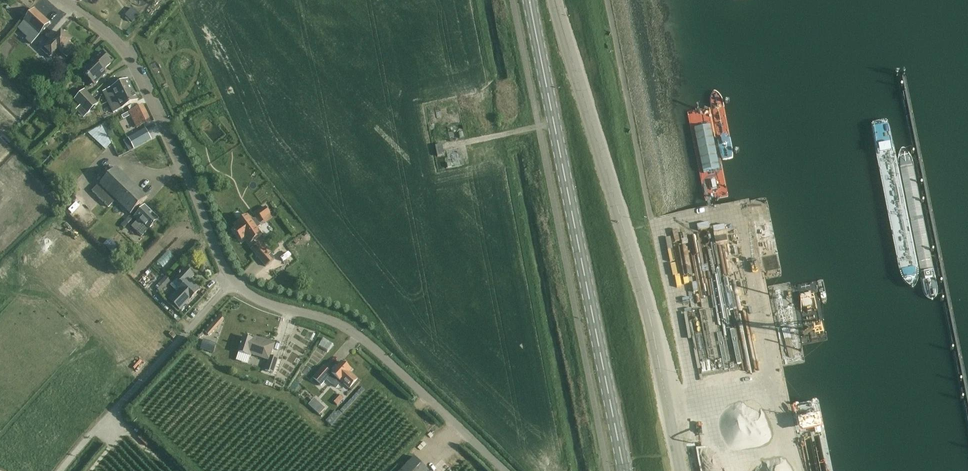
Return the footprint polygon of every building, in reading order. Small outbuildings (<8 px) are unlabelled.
[(132,8),(127,14),(134,20),(139,15),(132,8)] [(31,44),(50,23),(35,10),(18,28),(27,37),(26,39),(31,44)] [(70,54),(75,49),(69,43),(71,41),(61,32),(49,46),(47,44),(41,50),(50,58),(58,49),(61,52),(64,48),(70,54)] [(102,53),(82,71),(95,85),(107,74),(104,71),(111,63),(102,53)] [(128,81),(104,92),(109,103),(114,113),(122,109),(138,101),(128,81)] [(83,104),(91,96),(85,90),(77,98),(83,104)] [(98,104),(95,101),(91,96),(83,104),(79,108),(83,112),(87,108),(90,112),(98,104)] [(143,105),(129,112),(137,128),(151,121),(143,105)] [(711,106),(688,111),(707,200),(710,200),(730,196),(711,106)] [(108,123),(102,126),(105,131),(110,128),(108,123)] [(458,124),(444,126),(446,139),(460,137),(458,124)] [(128,139),(132,145),(134,149),(152,140),(146,129),(128,139)] [(435,146),(438,157),(444,155),(442,145),(435,146)] [(130,216),(147,197),(116,167),(100,185),(130,216)] [(115,203),(100,187),(94,193),(109,209),(115,203)] [(138,221),(132,227),(142,237),(159,219),(145,206),(134,218),(138,221)] [(263,219),(271,214),(266,207),(258,213),(263,219)] [(255,221),(261,217),(256,211),(250,215),(255,221)] [(239,226),(235,230),(242,240),(246,237),(250,242),(261,234),(258,228),(252,221),(248,215),(237,223),(239,226)] [(130,216),(121,225),(124,228),(133,219),(130,216)] [(109,236),(102,243),(112,252),(118,245),(109,236)] [(262,262),(271,254),(260,242),(251,250),(262,262)] [(305,258),(310,254),(305,249),(301,253),(305,258)] [(176,279),(170,286),(177,293),(170,300),(180,310),(190,300),(200,290),(190,280),(194,276),(186,268),(176,279)] [(166,276),(155,288),(160,292),(171,281),(166,276)] [(200,303),(196,307),(200,310),(209,300),(205,296),(199,303),(200,303)] [(219,316),(206,332),(210,336),(224,319),(219,316)] [(692,329),(702,326),(700,318),(690,321),(692,329)] [(704,330),(692,333),(695,346),(707,344),(704,330)] [(273,373),(278,359),(270,356),(274,344),(260,339),(259,343),(253,341),(253,340),(244,337),(239,352),(251,356),(251,354),(269,360),(265,370),(273,373)] [(217,343),(204,339),(202,345),(199,344),(198,347),(201,348),(200,349),(213,353),(217,343)] [(742,359),(753,357),(750,340),(739,342),(742,359)] [(730,362),(728,348),(736,347),(735,343),(725,344),(726,350),(715,352),(717,364),(730,362)] [(714,365),(713,352),(706,353),(705,346),(696,347),(698,367),(714,365)] [(357,381),(349,373),(352,370),(342,362),(332,374),(324,367),(313,379),(321,386),(327,379),(336,388),(341,382),(349,390),(357,381)] [(340,395),(334,402),(338,406),(344,399),(340,395)] [(321,406),(315,412),(319,415),(325,409),(321,406)] [(415,457),(401,470),(429,470),(415,457)] [(712,470),(722,470),(721,458),(711,459),(712,470)]
